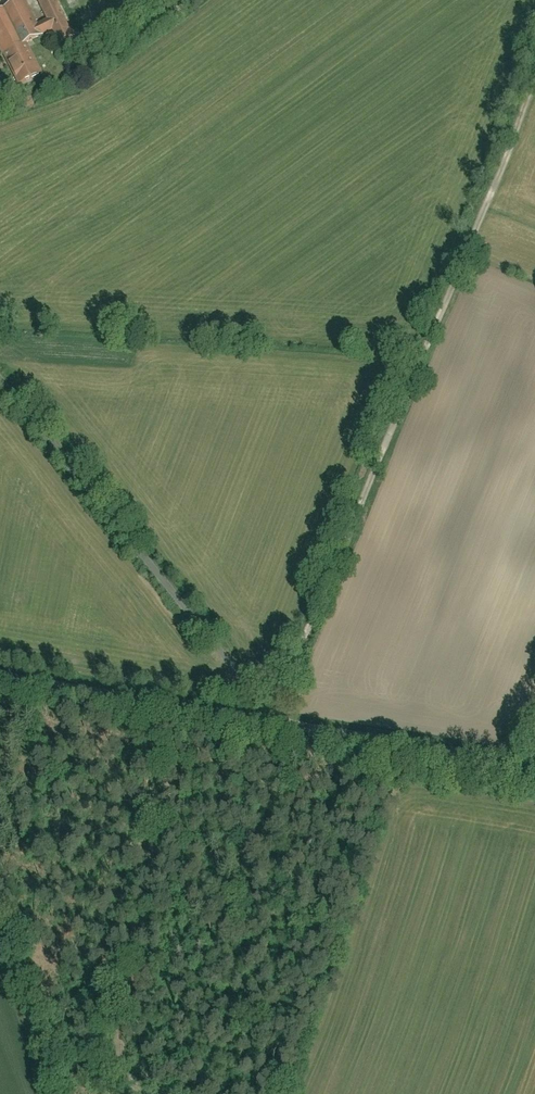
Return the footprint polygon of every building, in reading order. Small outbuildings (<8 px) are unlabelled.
[(0,11),(0,56),(8,75),(34,63),(28,49),(52,38),(57,49),(80,39),(63,0),(33,0),(42,21),(36,24),(25,0),(24,0),(0,11)]
